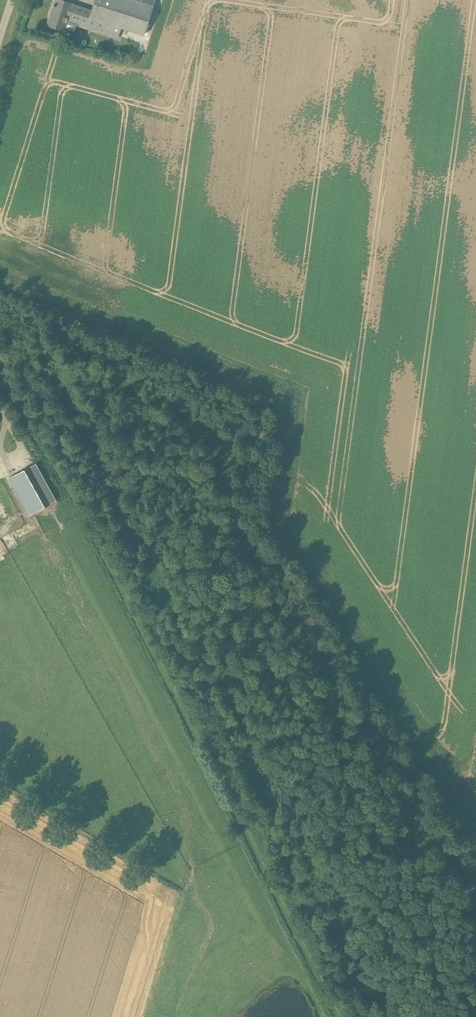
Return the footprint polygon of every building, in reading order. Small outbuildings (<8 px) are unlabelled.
[(92,10),(73,4),(62,0),(55,0),(47,25),(64,30),(69,17),(79,20),(77,25),(117,38),(120,28),(144,36),(155,0),(96,0),(92,10)] [(28,516),(41,509),(50,505),(30,468),(9,479),(28,516)]
